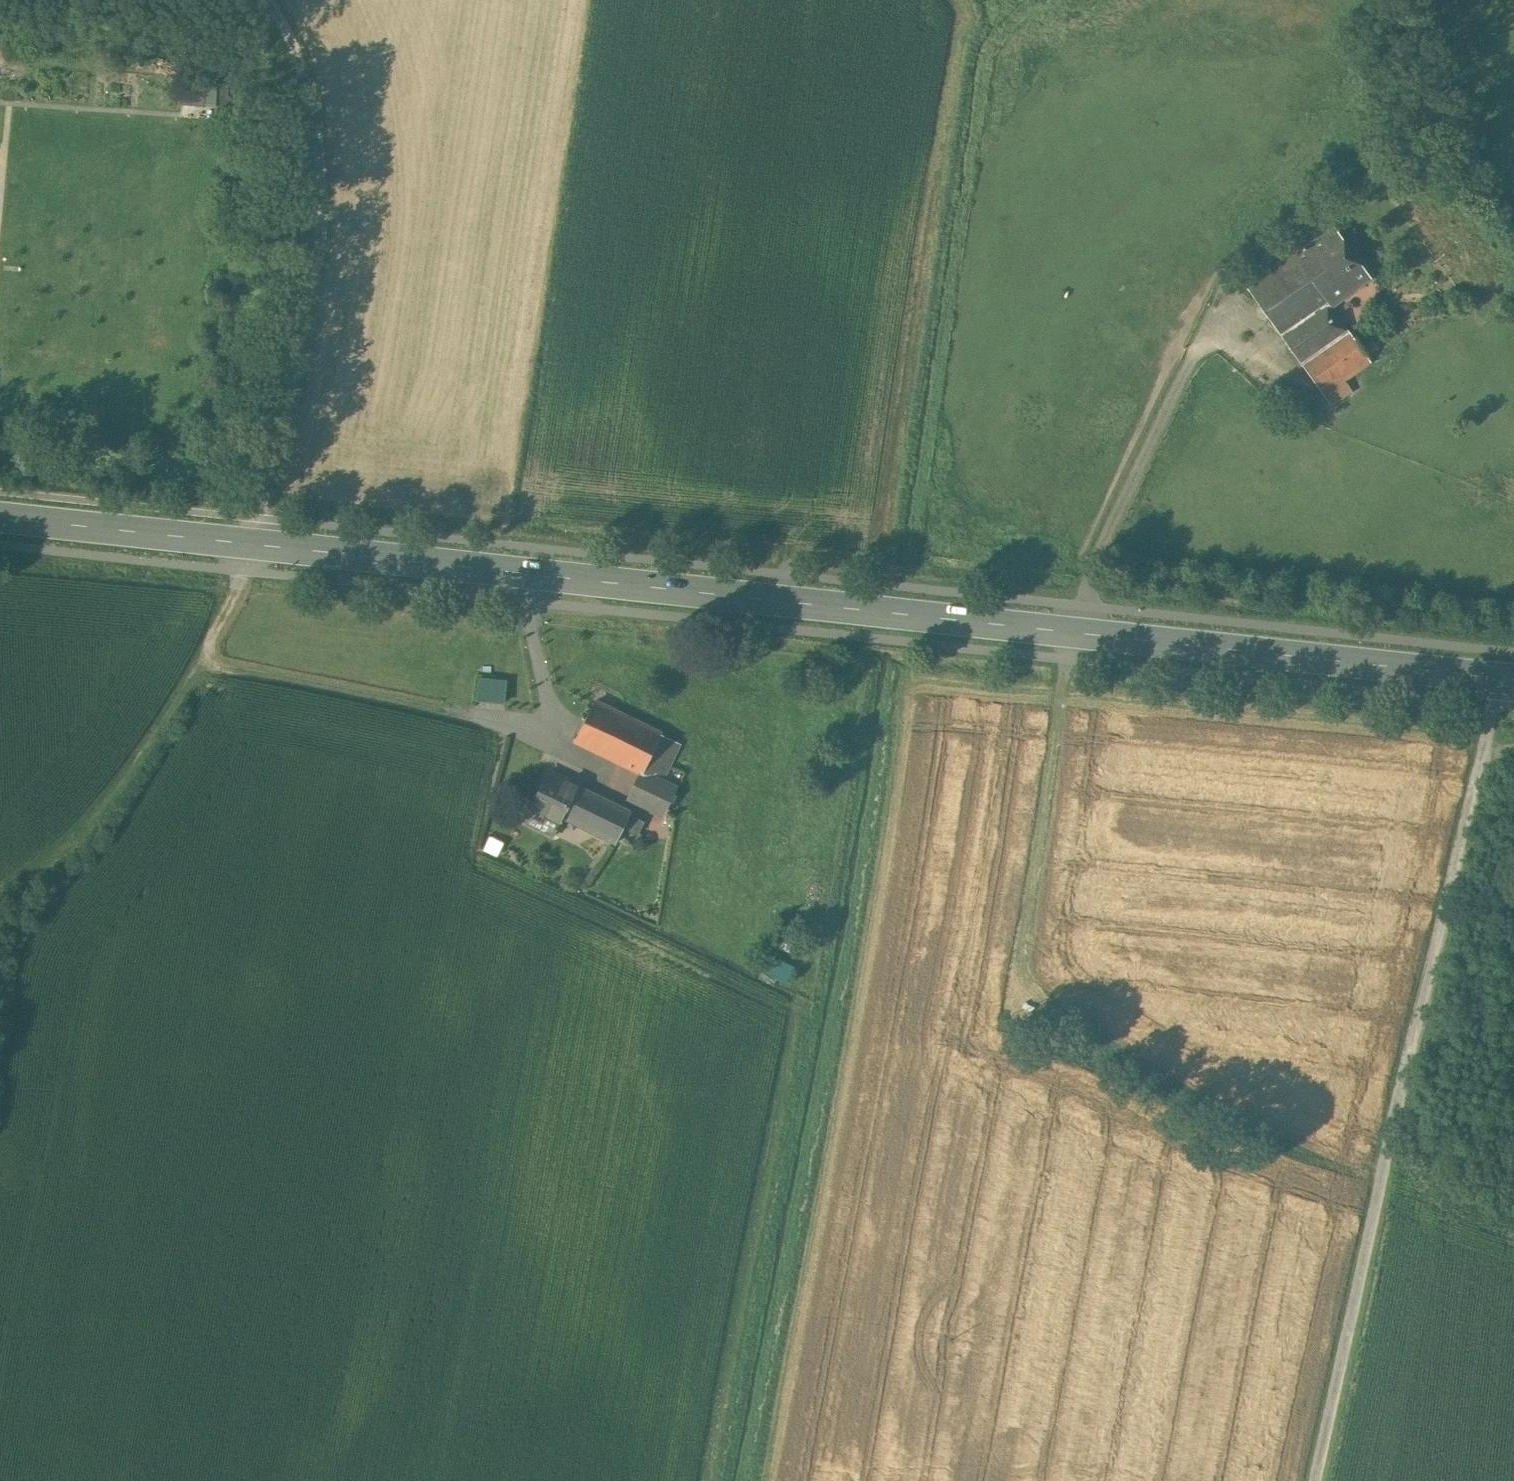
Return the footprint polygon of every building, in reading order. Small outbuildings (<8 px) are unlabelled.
[(197,77),(182,76),(180,104),(195,105),(197,77)] [(1335,227),(1247,288),(1281,336),(1328,303),(1336,315),(1339,312),(1334,304),(1370,277),(1335,227)] [(1328,303),(1281,336),(1301,363),(1347,331),(1336,315),(1328,303)] [(1347,331),(1301,363),(1323,394),(1370,361),(1348,330),(1347,331)] [(512,701),(513,677),(483,676),(483,700),(512,701)] [(679,743),(595,701),(575,740),(641,772),(658,780),(661,781),(679,743)] [(567,778),(550,770),(532,808),(533,808),(561,822),(564,816),(578,787),(565,780),(567,778)] [(658,780),(642,772),(630,797),(655,809),(666,784),(661,781),(658,780)] [(631,812),(578,787),(564,816),(565,816),(617,842),(624,829),(623,828),(629,814),(630,814),(631,812)] [(561,822),(533,808),(526,822),(553,836),(558,826),(560,827),(565,816),(564,816),(561,822)] [(630,814),(629,814),(623,828),(624,829),(636,835),(643,821),(630,814)] [(771,972),(794,980),(799,965),(776,957),(771,972)]
